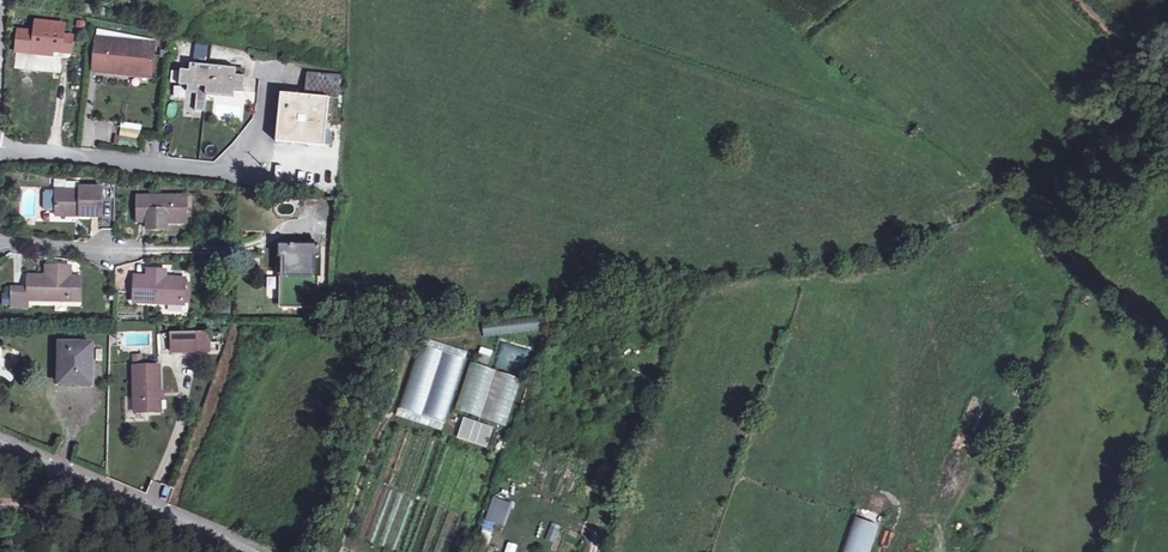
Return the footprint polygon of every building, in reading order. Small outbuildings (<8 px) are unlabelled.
[(48,52),(54,52),(72,54),(73,39),(64,38),(65,27),(36,24),(33,56),(48,57),(48,52)] [(153,79),(156,46),(98,40),(95,73),(100,73),(153,79)] [(194,44),(193,57),(206,59),(208,46),(194,44)] [(170,52),(161,51),(161,59),(169,59),(170,52)] [(207,88),(207,95),(235,97),(236,91),(244,92),(246,77),(237,76),(237,70),(209,67),(209,74),(200,73),(201,67),(192,66),(191,72),(182,71),(181,86),(190,86),(189,93),(199,94),(199,87),(207,88)] [(308,73),(306,97),(281,95),(277,142),(326,146),(330,99),(339,99),(340,76),(308,73)] [(205,112),(207,95),(207,88),(199,87),(199,94),(197,111),(205,112)] [(175,119),(179,104),(170,102),(166,117),(175,119)] [(139,138),(139,130),(121,128),(120,136),(139,138)] [(139,148),(140,140),(121,138),(120,147),(139,148)] [(57,212),(57,214),(81,214),(81,218),(103,218),(103,188),(82,188),(81,191),(57,191),(57,212)] [(57,212),(57,191),(48,191),(45,194),(45,209),(47,212),(57,212)] [(138,197),(139,220),(148,219),(148,223),(148,229),(168,229),(168,223),(168,219),(187,220),(187,197),(138,197)] [(281,247),(281,258),(283,258),(283,307),(318,308),(321,247),(281,247)] [(61,301),(61,266),(47,266),(47,277),(27,277),(26,289),(12,289),(13,308),(30,308),(30,301),(61,301)] [(71,267),(61,266),(61,301),(71,301),(71,267)] [(147,280),(136,280),(134,302),(186,304),(187,283),(166,282),(166,278),(167,271),(148,270),(147,277),(147,280)] [(211,352),(211,332),(172,334),(173,353),(211,352)] [(420,337),(397,416),(444,430),(466,350),(420,337)] [(93,385),(94,343),(61,343),(60,384),(93,385)] [(481,346),(476,361),(488,365),(493,351),(481,346)] [(507,424),(519,376),(468,363),(456,412),(507,424)] [(158,400),(158,366),(132,367),(133,413),(155,413),(155,400),(158,400)] [(462,417),(456,439),(488,447),(493,425),(462,417)] [(493,500),(487,516),(486,515),(483,523),(491,526),(493,518),(506,523),(511,507),(493,500)] [(855,516),(842,551),(872,551),(881,525),(855,516)] [(554,545),(560,525),(551,523),(545,542),(554,545)]
